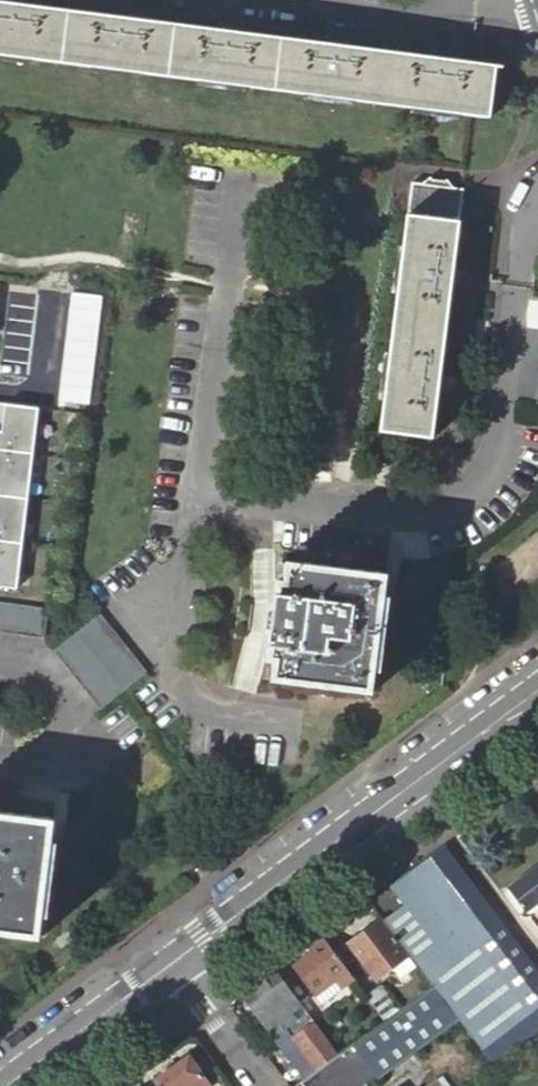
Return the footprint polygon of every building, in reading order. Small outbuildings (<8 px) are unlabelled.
[(488,116),(494,65),(446,59),(447,53),(431,50),(429,57),(340,44),(340,38),(323,36),(322,43),(232,30),(233,24),(217,22),(216,29),(124,16),(125,10),(108,8),(107,13),(18,2),(18,0),(0,0),(0,51),(488,116)] [(410,214),(407,214),(377,429),(429,436),(435,389),(442,390),(444,374),(437,374),(450,282),(457,282),(459,267),(451,267),(459,220),(451,219),(458,214),(460,187),(452,186),(443,175),(440,178),(428,176),(426,173),(417,181),(409,181),(406,209),(410,214)] [(0,403),(0,587),(17,589),(38,408),(0,403)] [(275,579),(265,657),(272,659),(269,679),(369,691),(384,574),(284,561),(282,579),(275,579)] [(0,604),(0,634),(44,640),(48,611),(0,604)] [(101,617),(77,635),(122,695),(146,677),(101,617)] [(77,635),(53,653),(98,713),(122,695),(77,635)] [(37,937),(51,817),(0,811),(0,933),(37,937)] [(446,843),(391,884),(403,901),(442,953),(421,969),(432,984),(461,1022),(493,1065),(537,1031),(537,965),(446,843)] [(512,887),(529,911),(537,904),(537,867),(512,887)] [(403,901),(382,918),(409,953),(421,969),(442,953),(403,901)] [(409,953),(382,918),(344,946),(370,981),(409,953)] [(357,982),(323,934),(308,945),(314,953),(297,966),(318,995),(335,982),(343,992),(357,982)] [(242,993),(305,1078),(339,1053),(277,968),(242,993)] [(325,1005),(343,992),(335,982),(318,995),(325,1005)] [(381,1080),(461,1022),(432,984),(399,1009),(384,1019),(353,1043),(381,1080)] [(384,1019),(399,1009),(381,984),(366,994),(384,1019)] [(204,1075),(205,1074),(190,1054),(155,1080),(160,1085),(212,1085),(204,1075)] [(437,1077),(424,1085),(444,1085),(437,1077)]
